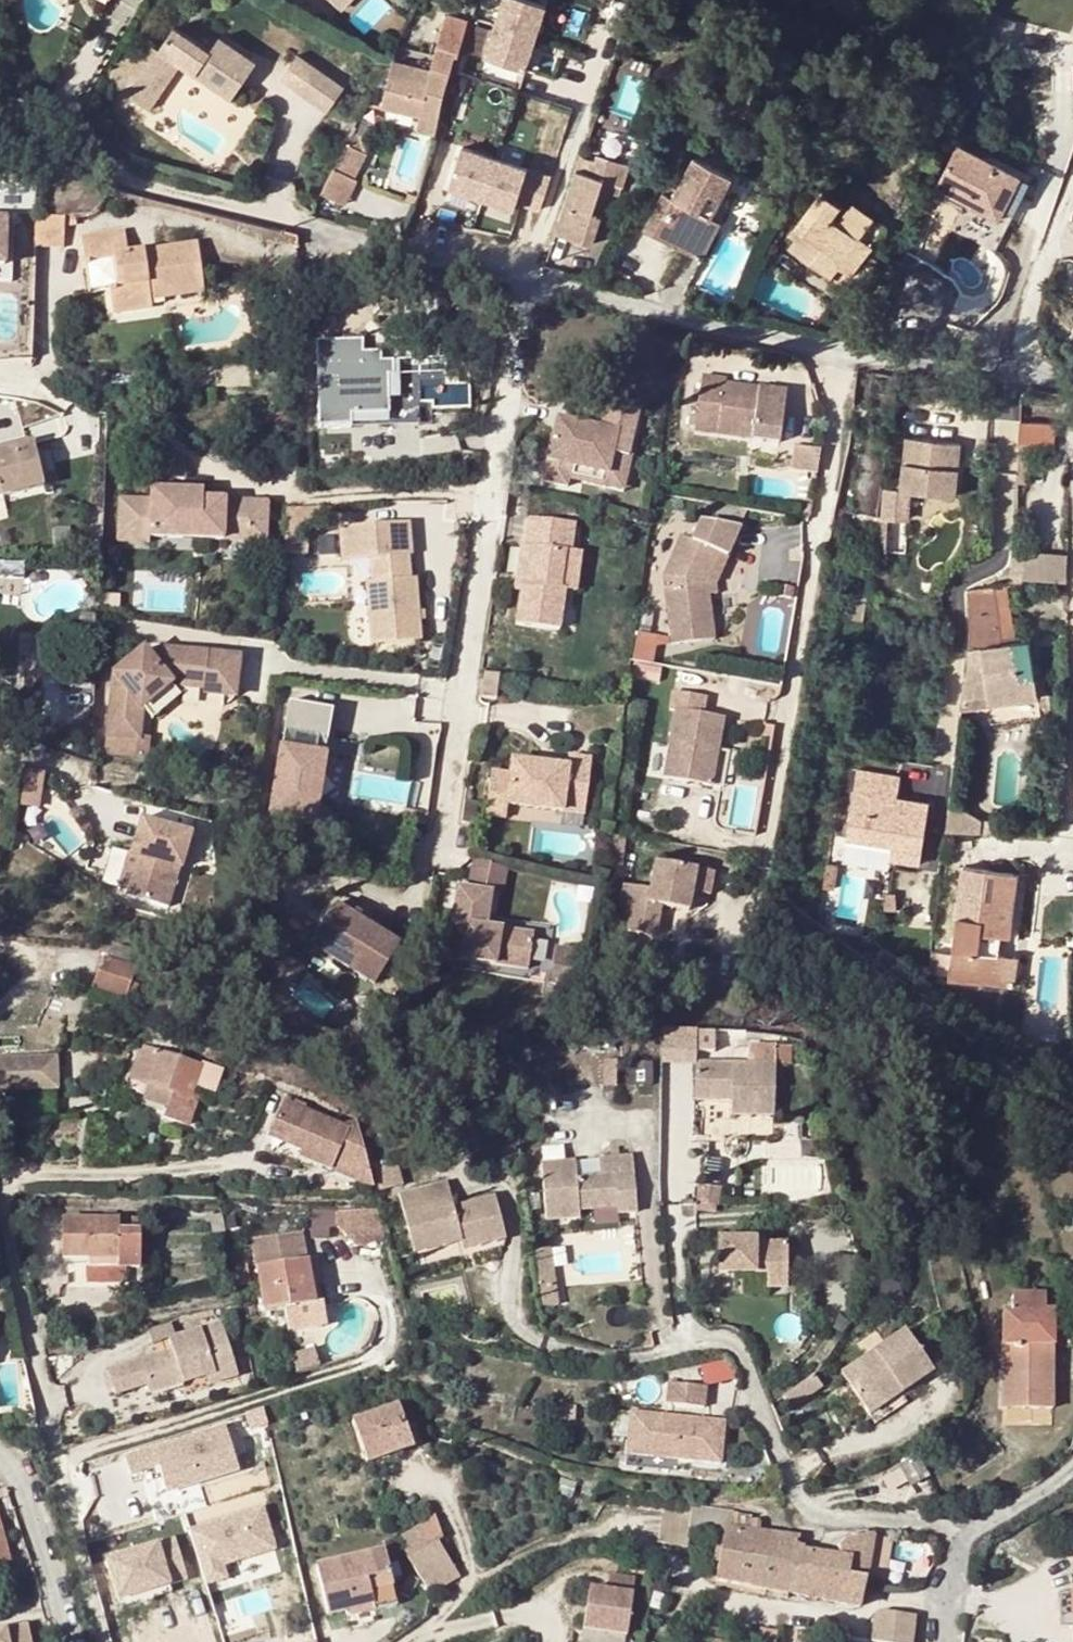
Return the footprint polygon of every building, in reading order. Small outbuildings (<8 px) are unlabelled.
[(351,13),(376,30),(397,0),(360,0),(351,13)] [(534,45),(549,0),(506,0),(495,32),(534,45)] [(382,102),(419,111),(438,115),(450,68),(462,11),(444,6),(431,67),(393,58),(382,102)] [(179,26),(146,78),(164,91),(185,63),(201,74),(205,66),(214,72),(209,79),(237,98),(241,92),(248,81),(262,61),(225,36),(215,50),(179,26)] [(281,53),(299,65),(315,41),(297,29),(281,53)] [(342,59),(315,41),(299,65),(326,83),(342,59)] [(201,74),(209,79),(214,72),(205,66),(201,74)] [(618,108),(636,113),(645,81),(627,75),(618,108)] [(135,94),(154,107),(164,91),(146,78),(135,94)] [(263,91),(248,81),(241,92),(256,102),(263,91)] [(434,131),(438,115),(419,111),(415,127),(434,131)] [(473,120),(461,158),(524,179),(526,173),(548,180),(559,148),(473,120)] [(609,131),(605,129),(601,144),(591,141),(571,201),(607,214),(616,183),(621,184),(630,156),(636,158),(644,136),(611,125),(609,131)] [(596,126),(591,141),(601,144),(605,129),(596,126)] [(364,146),(346,137),(332,165),(349,174),(364,146)] [(1019,173),(957,142),(935,186),(999,216),(1019,173)] [(694,153),(676,185),(672,194),(662,189),(642,225),(699,258),(719,221),(709,216),(732,174),(694,153)] [(349,174),(332,165),(319,191),(339,202),(353,176),(349,174)] [(667,180),(662,189),(672,194),(676,185),(667,180)] [(821,258),(835,268),(857,237),(836,221),(844,209),(840,206),(819,191),(786,235),(792,239),(804,248),(799,256),(813,268),(821,258)] [(857,237),(869,245),(882,227),(846,200),(840,206),(844,209),(836,221),(857,237)] [(60,215),(33,214),(32,246),(60,247),(60,215)] [(298,257),(303,231),(223,216),(219,242),(298,257)] [(158,285),(199,279),(193,239),(125,249),(122,228),(80,234),(82,247),(83,256),(108,252),(113,284),(107,284),(111,311),(149,305),(148,298),(146,286),(145,280),(158,278),(158,285)] [(869,245),(857,237),(835,268),(845,276),(869,245)] [(786,247),(799,256),(804,248),(792,239),(786,247)] [(42,253),(22,254),(22,280),(0,280),(0,299),(1,343),(43,342),(42,253)] [(827,278),(835,268),(821,258),(813,268),(827,278)] [(146,286),(158,285),(158,278),(145,280),(146,286)] [(146,286),(148,298),(200,290),(199,279),(158,285),(146,286)] [(362,332),(315,333),(317,420),(349,420),(349,409),(387,408),(387,370),(392,369),(392,354),(380,354),(380,344),(362,345),(362,332)] [(696,431),(754,440),(781,444),(789,394),(727,384),(727,379),(705,375),(696,431)] [(349,409),(349,420),(388,419),(387,408),(349,409)] [(602,434),(603,427),(571,418),(554,467),(580,470),(636,477),(640,464),(636,463),(650,418),(619,408),(613,430),(611,436),(602,434)] [(1019,441),(1027,442),(1054,442),(1054,423),(1054,419),(1021,419),(1019,441)] [(613,430),(603,427),(602,434),(611,436),(613,430)] [(1,494),(43,482),(33,437),(0,445),(0,490),(1,494)] [(956,440),(902,438),(900,487),(907,487),(954,490),(956,440)] [(779,458),(781,444),(754,440),(752,455),(779,458)] [(1027,442),(1019,441),(1017,478),(1026,478),(1027,442)] [(819,452),(789,447),(786,470),(815,475),(819,452)] [(576,482),(580,470),(554,467),(549,480),(574,488),(576,482)] [(580,470),(576,482),(631,498),(635,481),(618,476),(616,480),(580,470)] [(618,476),(635,481),(636,477),(580,470),(616,480),(618,476)] [(171,475),(151,475),(151,486),(171,486),(171,475)] [(119,496),(118,522),(150,523),(150,534),(250,537),(267,537),(267,527),(267,497),(202,495),(202,487),(171,486),(151,486),(151,497),(119,496)] [(907,516),(907,487),(900,487),(884,487),(884,515),(907,516)] [(361,519),(340,521),(343,554),(371,552),(373,575),(367,576),(372,637),(420,633),(416,572),(410,572),(408,549),(412,548),(409,515),(372,518),(372,523),(361,523),(361,519)] [(715,638),(709,594),(706,577),(717,549),(726,551),(738,523),(701,516),(693,536),(681,534),(664,575),(676,645),(715,638)] [(580,523),(536,518),(532,544),(528,543),(524,574),(529,575),(527,588),(522,623),(566,629),(569,590),(564,590),(570,551),(576,552),(580,523)] [(286,550),(304,553),(308,524),(290,521),(286,550)] [(150,523),(118,522),(117,539),(150,540),(150,534),(150,523)] [(1024,547),(1014,547),(1012,579),(1022,580),(1024,547)] [(1024,547),(1022,580),(1067,582),(1068,550),(1024,547)] [(715,577),(726,551),(717,549),(706,577),(709,594),(715,593),(715,577)] [(303,572),(302,593),(345,594),(346,573),(303,572)] [(1009,580),(992,583),(1001,641),(1028,636),(1025,622),(1016,623),(1009,586),(1009,580)] [(864,601),(867,584),(852,583),(850,599),(864,601)] [(967,673),(1032,665),(1028,636),(1001,641),(992,583),(967,587),(970,607),(969,617),(972,617),(967,673)] [(864,601),(850,599),(848,616),(862,618),(864,601)] [(636,641),(634,658),(655,663),(658,645),(636,641)] [(240,653),(164,647),(153,656),(146,647),(116,672),(124,681),(116,689),(112,733),(155,736),(155,717),(184,692),(190,698),(226,701),(227,689),(238,690),(240,653)] [(504,669),(490,664),(483,688),(497,692),(504,669)] [(1036,695),(1032,665),(967,673),(966,696),(969,696),(987,693),(989,702),(1036,695)] [(670,706),(675,707),(703,713),(706,695),(674,688),(670,706)] [(339,700),(292,693),(275,805),(310,810),(322,727),(331,729),(335,729),(339,700)] [(658,773),(708,784),(716,750),(723,718),(703,713),(675,707),(658,773)] [(331,729),(322,727),(310,810),(319,811),(331,729)] [(399,772),(399,747),(373,747),(373,792),(388,792),(388,772),(399,772)] [(726,752),(716,750),(708,784),(718,786),(726,752)] [(518,773),(498,771),(491,815),(514,817),(515,805),(570,811),(572,794),(592,797),(596,761),(575,759),(574,767),(519,761),(518,773)] [(41,808),(46,773),(27,770),(21,805),(41,808)] [(897,780),(853,772),(844,842),(887,849),(886,862),(918,867),(927,804),(894,799),(897,780)] [(589,813),(592,797),(572,794),(570,811),(589,813)] [(947,805),(944,827),(978,830),(980,819),(955,805),(947,805)] [(189,834),(137,816),(125,851),(135,854),(122,889),(121,893),(161,906),(174,869),(178,870),(189,834)] [(99,842),(87,838),(77,864),(89,869),(99,842)] [(135,854),(125,851),(122,850),(111,884),(122,889),(135,854)] [(473,859),(468,880),(505,889),(510,868),(473,859)] [(694,868),(655,861),(650,887),(624,883),(616,926),(657,933),(662,906),(687,910),(691,884),(706,887),(709,871),(694,868)] [(950,978),(1002,984),(1005,954),(992,953),(993,935),(1007,937),(1015,873),(962,867),(950,978)] [(536,938),(505,933),(492,931),(493,924),(496,894),(464,890),(459,926),(472,928),(468,960),(532,969),(536,938)] [(335,914),(313,948),(374,988),(397,954),(335,914)] [(506,926),(493,924),(492,931),(505,933),(506,926)] [(1005,954),(1007,937),(993,935),(992,953),(1005,954)] [(588,953),(559,949),(555,973),(584,977),(588,953)] [(1012,985),(1016,955),(1005,954),(1002,984),(1012,985)] [(131,968),(105,960),(100,975),(111,980),(108,994),(123,997),(131,968)] [(660,1062),(695,1064),(696,1050),(715,1051),(716,1030),(663,1027),(660,1062)] [(143,1045),(131,1075),(149,1081),(173,1090),(168,1105),(165,1117),(187,1125),(197,1097),(190,1094),(201,1065),(143,1045)] [(778,1057),(697,1054),(697,1092),(732,1093),(733,1108),(778,1109),(778,1057)] [(0,1068),(0,1094),(57,1090),(55,1064),(0,1068)] [(173,1090),(149,1081),(144,1097),(168,1105),(173,1090)] [(355,1129),(283,1094),(268,1131),(289,1139),(286,1146),(299,1152),(297,1159),(371,1189),(355,1129)] [(540,1211),(574,1208),(573,1201),(611,1200),(611,1206),(634,1204),(633,1184),(625,1185),(624,1174),(632,1174),(630,1150),(596,1151),(598,1168),(572,1169),(570,1154),(537,1156),(540,1211)] [(625,1185),(633,1184),(632,1174),(624,1174),(625,1185)] [(430,1245),(457,1238),(468,1236),(470,1243),(504,1234),(492,1190),(450,1202),(444,1180),(396,1193),(409,1241),(427,1235),(430,1245)] [(710,1184),(690,1183),(690,1201),(709,1201),(710,1184)] [(611,1213),(611,1206),(611,1200),(573,1201),(574,1208),(574,1216),(611,1213)] [(372,1206),(332,1208),(332,1221),(353,1243),(372,1239),(381,1234),(372,1206)] [(213,1236),(226,1233),(221,1215),(210,1218),(213,1236)] [(139,1217),(65,1216),(64,1255),(86,1255),(115,1256),(115,1267),(139,1268),(139,1217)] [(306,1228),(253,1235),(256,1264),(258,1263),(263,1309),(285,1306),(288,1329),(321,1326),(320,1312),(325,1312),(322,1285),(313,1285),(306,1228)] [(755,1233),(720,1232),(719,1268),(769,1269),(769,1283),(788,1283),(788,1239),(755,1238),(755,1233)] [(427,1235),(409,1241),(412,1251),(430,1245),(427,1235)] [(459,1247),(470,1243),(468,1236),(457,1238),(459,1247)] [(534,1251),(545,1307),(562,1303),(551,1247),(534,1251)] [(115,1256),(86,1255),(86,1268),(115,1267),(115,1256)] [(1003,1312),(1003,1400),(1031,1400),(1030,1407),(1051,1408),(1053,1311),(1043,1311),(1043,1295),(1011,1294),(1011,1312),(1003,1312)] [(218,1306),(186,1315),(188,1322),(220,1313),(218,1306)] [(190,1381),(214,1374),(222,1372),(224,1381),(243,1375),(228,1321),(176,1336),(180,1349),(119,1366),(125,1389),(157,1381),(156,1376),(187,1367),(190,1381)] [(907,1329),(904,1330),(840,1370),(866,1410),(933,1371),(907,1329)] [(310,1347),(290,1353),(296,1372),(316,1365),(310,1347)] [(156,1376),(157,1381),(158,1390),(190,1381),(187,1367),(156,1376)] [(811,1368),(780,1394),(789,1406),(821,1382),(811,1368)] [(222,1372),(214,1374),(216,1383),(224,1381),(222,1372)] [(709,1385),(671,1381),(669,1402),(707,1406),(709,1385)] [(410,1436),(397,1402),(353,1419),(369,1461),(397,1451),(394,1442),(410,1436)] [(648,1410),(634,1409),(629,1451),(643,1453),(648,1410)] [(728,1419),(648,1410),(643,1453),(723,1462),(728,1419)] [(128,1454),(133,1472),(162,1464),(169,1490),(242,1468),(229,1424),(128,1454)] [(413,1446),(410,1436),(394,1442),(397,1451),(413,1446)] [(919,1458),(902,1466),(912,1484),(929,1475),(919,1458)] [(265,1508),(192,1529),(207,1583),(228,1577),(224,1564),(277,1549),(265,1508)] [(732,1525),(734,1512),(691,1510),(691,1530),(727,1531),(728,1525),(732,1525)] [(741,1585),(753,1520),(750,1520),(751,1515),(734,1512),(732,1525),(728,1525),(727,1531),(717,1580),(741,1585)] [(403,1534),(408,1558),(437,1540),(442,1537),(435,1513),(403,1534)] [(763,1588),(773,1534),(759,1531),(760,1523),(753,1520),(741,1585),(763,1588)] [(10,1562),(0,1529),(0,1565),(10,1562)] [(840,1544),(837,1555),(845,1557),(837,1602),(860,1606),(867,1575),(875,1537),(873,1532),(848,1538),(840,1544)] [(763,1588),(790,1593),(797,1547),(799,1538),(773,1534),(763,1588)] [(189,1578),(177,1537),(109,1557),(120,1598),(171,1583),(189,1578)] [(875,1537),(867,1575),(888,1576),(894,1540),(875,1537)] [(458,1575),(437,1540),(408,1558),(431,1593),(458,1575)] [(845,1557),(837,1555),(797,1547),(790,1593),(837,1602),(845,1557)] [(399,1606),(386,1551),(318,1567),(329,1614),(374,1604),(375,1611),(399,1606)] [(609,1567),(604,1582),(630,1590),(635,1575),(609,1567)] [(588,1577),(576,1617),(617,1631),(630,1590),(604,1582),(588,1577)] [(173,1591),(171,1583),(120,1598),(123,1605),(173,1591)] [(899,1641),(916,1641),(919,1618),(879,1612),(875,1617),(873,1638),(899,1641)] [(28,1625),(0,1632),(0,1641),(33,1641),(28,1625)] [(761,1629),(758,1641),(775,1641),(776,1632),(761,1629)]
